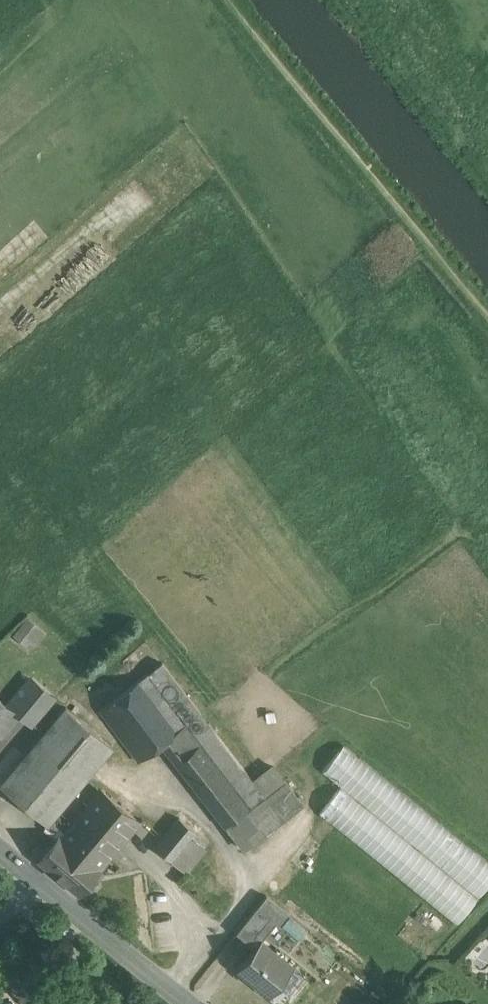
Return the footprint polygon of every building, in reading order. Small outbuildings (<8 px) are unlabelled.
[(30,648),(46,629),(29,615),(13,634),(30,648)] [(253,779),(162,662),(100,710),(139,761),(161,743),(241,847),(281,816),(265,795),(253,779)] [(40,686),(31,696),(22,688),(13,699),(35,718),(53,697),(40,686)] [(0,699),(0,729),(7,727),(18,714),(0,699)] [(66,707),(1,784),(47,823),(112,746),(66,707)] [(342,744),(321,771),(339,785),(476,895),(487,880),(487,861),(342,744)] [(253,779),(265,795),(284,779),(272,764),(253,779)] [(284,779),(265,795),(281,816),(284,820),(304,805),(284,779)] [(476,895),(339,785),(319,811),(455,921),(476,895)] [(101,789),(72,824),(108,856),(138,820),(101,789)] [(71,825),(60,815),(53,823),(65,832),(71,825)] [(179,817),(155,847),(171,861),(188,840),(196,831),(179,817)] [(108,856),(72,824),(71,825),(65,832),(61,837),(59,835),(39,859),(80,894),(100,870),(98,868),(108,856)] [(188,840),(171,861),(189,875),(205,855),(188,840)] [(290,914),(267,895),(259,905),(271,916),(278,921),(277,922),(281,925),(290,914)] [(259,905),(237,933),(256,948),(261,942),(255,937),(271,916),(259,905)] [(256,948),(238,970),(270,995),(282,979),(278,976),(288,963),(261,941),(256,948)] [(20,955),(0,972),(27,1003),(28,1003),(48,988),(20,955)] [(288,963),(278,976),(282,979),(293,966),(288,963)] [(268,998),(275,1003),(284,1003),(306,977),(293,966),(282,979),(270,995),(268,998)]
